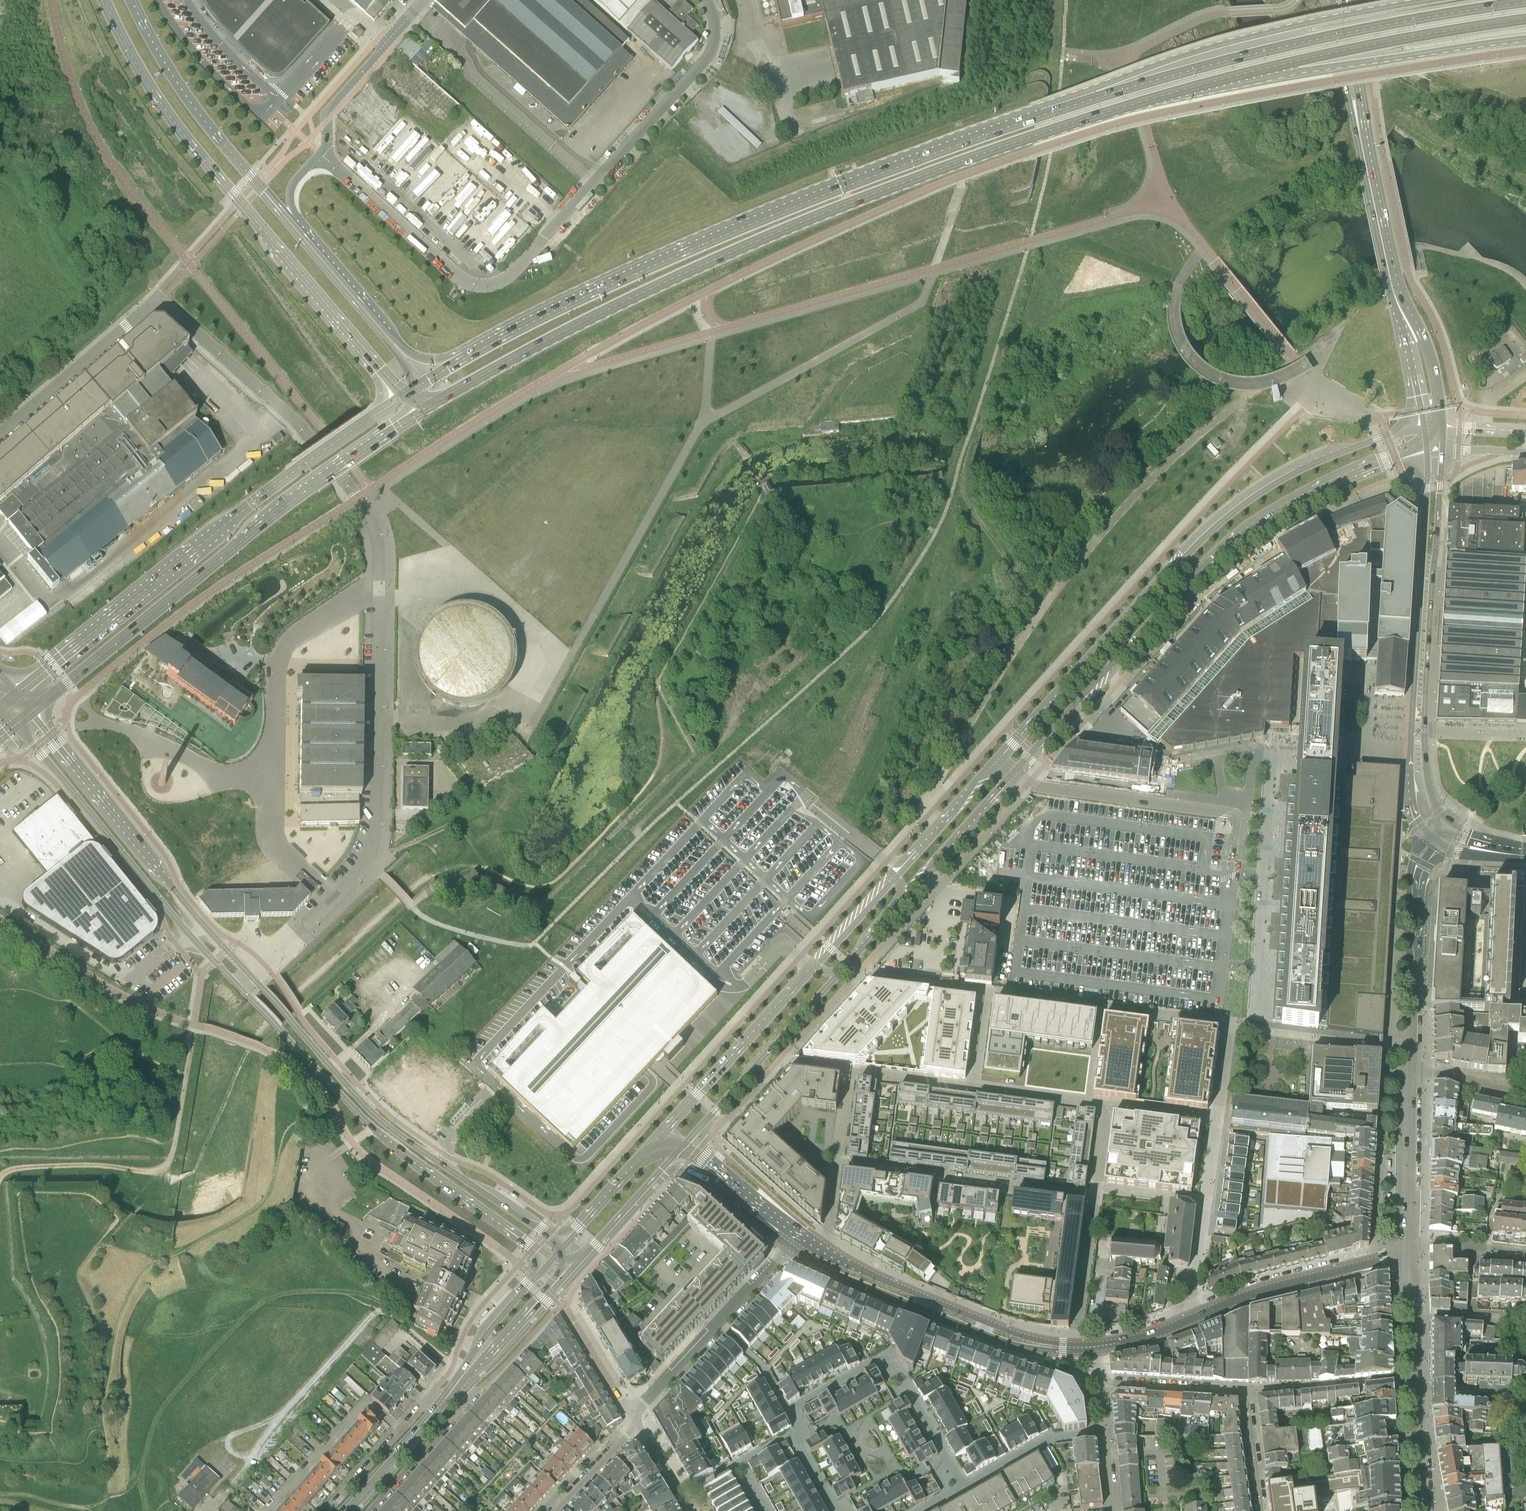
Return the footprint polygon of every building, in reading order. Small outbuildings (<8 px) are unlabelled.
[(205,12),(230,43),(233,46),(274,0),(197,0),(205,12)] [(233,46),(250,63),(266,77),(268,79),(271,80),(274,81),(277,81),(280,80),(282,78),(285,76),(329,27),(307,7),(304,10),(294,0),(274,0),(233,46)] [(374,21),(385,9),(393,0),(351,0),(374,21)] [(437,4),(451,17),(467,31),(475,23),(484,31),(570,108),(612,61),(630,41),(584,0),(441,0),(437,4)] [(649,7),(641,0),(593,0),(627,31),(649,7)] [(698,41),(691,34),(698,26),(687,16),(693,10),(682,0),(680,0),(668,14),(654,1),(649,7),(627,31),(672,70),(698,41)] [(764,19),(779,15),(782,30),(825,19),(844,98),(939,75),(959,77),(968,0),(760,0),(764,19)] [(364,33),(357,27),(351,34),(358,39),(364,33)] [(397,49),(401,53),(411,62),(422,50),(408,37),(397,49)] [(124,428),(17,514),(17,515),(7,523),(32,554),(26,559),(51,590),(221,453),(193,419),(195,417),(173,388),(172,388),(158,371),(188,345),(162,322),(151,322),(0,452),(0,503),(109,409),(111,411),(112,411),(125,427),(124,427),(124,428)] [(1511,359),(1512,359),(1512,358),(1505,348),(1504,348),(1502,348),(1496,352),(1489,357),(1489,358),(1489,359),(1496,369),(1497,369),(1498,369),(1511,360),(1512,359),(1511,359)] [(1280,389),(1273,391),(1276,401),(1282,400),(1280,389)] [(839,421),(821,422),(822,430),(822,431),(839,430),(839,421)] [(279,434),(271,440),(276,446),(283,439),(279,434)] [(1212,444),(1217,450),(1222,445),(1217,440),(1212,444)] [(1511,490),(1525,490),(1525,467),(1511,469),(1511,479),(1511,490)] [(203,504),(197,497),(188,505),(194,512),(203,504)] [(1354,509),(1353,509),(1351,510),(1332,518),(1317,525),(1294,538),(1278,547),(1278,548),(1281,552),(1285,561),(1220,603),(1213,610),(1212,609),(1132,698),(1134,699),(1121,713),(1148,737),(1158,746),(1161,743),(1172,752),(1182,750),(1195,748),(1195,749),(1196,749),(1196,748),(1205,746),(1206,747),(1207,747),(1206,746),(1217,744),(1217,745),(1219,744),(1230,742),(1232,742),(1232,741),(1240,740),(1240,741),(1242,740),(1246,739),(1252,738),(1252,739),(1253,738),(1263,736),(1265,736),(1265,726),(1276,726),(1277,726),(1286,727),(1288,727),(1289,727),(1293,657),(1305,658),(1342,660),(1342,661),(1348,661),(1348,662),(1349,662),(1349,661),(1369,662),(1370,654),(1370,641),(1371,636),(1371,634),(1372,625),(1373,605),(1376,560),(1376,552),(1377,541),(1378,531),(1378,522),(1379,510),(1392,501),(1391,500),(1387,497),(1377,501),(1365,505),(1354,509)] [(0,507),(7,519),(18,512),(11,501),(0,507)] [(1416,519),(1411,515),(1396,504),(1392,501),(1379,510),(1378,522),(1378,531),(1377,541),(1376,552),(1376,560),(1373,605),(1372,625),(1371,634),(1371,636),(1370,641),(1370,654),(1378,654),(1377,662),(1375,695),(1387,695),(1402,696),(1402,695),(1404,695),(1405,687),(1405,682),(1405,677),(1406,677),(1406,676),(1406,670),(1406,669),(1406,665),(1407,651),(1407,646),(1408,646),(1408,644),(1408,635),(1409,615),(1412,570),(1413,562),(1414,551),(1414,541),(1415,532),(1415,520),(1416,519)] [(1446,555),(1525,560),(1525,514),(1449,509),(1449,512),(1449,516),(1448,519),(1448,524),(1448,527),(1448,530),(1448,536),(1447,536),(1447,538),(1447,539),(1447,540),(1447,543),(1447,544),(1447,547),(1446,553),(1446,555)] [(1521,639),(1525,561),(1525,560),(1446,555),(1446,557),(1446,563),(1446,564),(1445,564),(1445,566),(1445,567),(1446,567),(1445,570),(1445,573),(1445,575),(1445,576),(1445,579),(1445,582),(1444,582),(1444,583),(1444,584),(1444,585),(1444,589),(1444,591),(1444,592),(1444,594),(1444,595),(1443,601),(1443,603),(1443,604),(1443,611),(1442,611),(1442,612),(1443,612),(1442,617),(1442,618),(1443,618),(1442,621),(1442,624),(1442,625),(1442,629),(1441,629),(1441,631),(1442,631),(1441,632),(1442,632),(1442,635),(1441,638),(1441,640),(1441,641),(1441,648),(1440,648),(1440,649),(1440,650),(1441,650),(1440,656),(1440,657),(1440,659),(1440,660),(1440,665),(1439,665),(1439,666),(1439,668),(1439,669),(1439,675),(1438,677),(1439,677),(1439,678),(1439,684),(1438,684),(1438,685),(1438,688),(1438,690),(1438,691),(1438,696),(1438,697),(1437,697),(1437,699),(1437,700),(1437,702),(1437,705),(1437,707),(1437,709),(1436,710),(1437,710),(1437,711),(1437,716),(1436,716),(1436,717),(1436,719),(1436,721),(1436,722),(1437,722),(1516,723),(1525,723),(1525,699),(1518,699),(1518,693),(1519,666),(1520,662),(1521,639)] [(4,579),(8,575),(0,565),(0,582),(4,579)] [(7,644),(48,617),(39,602),(0,628),(0,634),(7,644)] [(418,652),(417,656),(417,661),(418,666),(419,670),(420,674),(422,679),(424,683),(427,687),(429,690),(433,693),(436,697),(440,699),(444,701),(448,703),(453,705),(458,706),(463,707),(468,707),(473,707),(478,706),(483,704),(487,702),(492,700),(496,697),(500,694),(504,690),(507,686),(509,682),(512,678),(514,673),(515,668),(516,663),(516,658),(516,653),(515,648),(514,643),(512,638),(509,633),(507,629),(504,625),(500,622),(496,618),(492,615),(487,613),(483,611),(478,610),(473,609),(469,609),(464,609),(460,609),(455,610),(451,611),(446,613),(442,615),(438,617),(435,620),(431,623),(428,627),(426,631),(423,634),(421,639),(420,643),(418,647),(418,652)] [(152,648),(146,652),(171,671),(168,676),(167,675),(166,676),(167,677),(168,676),(176,683),(177,684),(177,683),(185,689),(185,690),(186,691),(186,690),(192,694),(192,695),(193,695),(195,697),(230,722),(234,724),(233,725),(234,726),(235,725),(251,703),(252,701),(246,697),(241,693),(226,683),(209,671),(202,666),(194,660),(189,657),(184,653),(183,653),(171,645),(176,638),(170,635),(170,634),(164,639),(152,648)] [(1342,660),(1305,658),(1301,727),(1300,755),(1298,781),(1296,808),(1291,881),(1282,1021),(1282,1023),(1318,1028),(1330,1030),(1330,1027),(1332,999),(1339,881),(1346,784),(1341,783),(1336,783),(1337,756),(1338,728),(1339,720),(1342,661),(1342,660)] [(299,809),(300,825),(301,825),(348,824),(348,825),(354,825),(354,824),(359,824),(359,808),(359,807),(359,796),(361,796),(362,684),(361,684),(361,673),(329,672),(329,683),(302,683),(296,683),(296,695),(301,695),(299,795),(299,808),(299,809)] [(143,704),(121,688),(104,712),(131,721),(143,704)] [(511,734),(457,764),(458,776),(472,790),(476,787),(484,783),(486,787),(527,764),(526,763),(534,758),(511,734)] [(1149,784),(1153,754),(1090,745),(1077,744),(1076,743),(1052,770),(1066,772),(1149,784)] [(433,747),(406,747),(406,757),(433,758),(433,747)] [(403,809),(429,810),(430,769),(404,768),(403,809)] [(1396,826),(1399,781),(1392,781),(1346,778),(1346,784),(1339,881),(1332,999),(1330,1027),(1330,1030),(1383,1037),(1383,1035),(1389,936),(1393,881),(1396,829),(1396,826)] [(12,832),(47,876),(25,894),(24,896),(22,898),(22,901),(23,905),(23,906),(24,908),(71,939),(107,961),(111,963),(115,963),(117,963),(120,962),(153,935),(156,931),(156,926),(156,923),(156,921),(132,890),(92,841),(56,797),(12,832)] [(312,893),(318,887),(302,872),(300,872),(296,876),(296,878),(312,893)] [(1490,886),(1489,899),(1465,898),(1465,890),(1439,889),(1432,998),(1435,998),(1434,1011),(1437,1011),(1458,1011),(1465,1011),(1483,1012),(1489,1012),(1502,1013),(1502,1006),(1508,1006),(1514,888),(1514,886),(1490,885),(1490,886)] [(1514,934),(1523,934),(1525,886),(1516,886),(1514,934)] [(207,894),(198,901),(211,917),(242,917),(243,917),(244,921),(258,921),(258,916),(260,916),(288,916),(292,916),(310,897),(309,896),(299,887),(298,888),(294,893),(292,893),(292,892),(275,893),(263,893),(253,893),(222,894),(222,893),(207,894)] [(966,976),(965,982),(992,986),(997,948),(998,947),(1003,907),(963,901),(961,923),(967,924),(973,924),(973,928),(972,929),(967,969),(961,969),(960,975),(966,976)] [(544,1011),(488,1070),(495,1076),(498,1079),(501,1082),(515,1095),(538,1117),(564,1141),(573,1150),(646,1072),(649,1069),(656,1061),(657,1062),(660,1059),(659,1059),(660,1058),(661,1057),(662,1055),(665,1057),(669,1062),(684,1046),(679,1042),(677,1040),(677,1039),(718,996),(707,986),(700,980),(687,967),(681,962),(676,957),(675,956),(658,940),(646,929),(641,925),(633,917),(577,975),(584,982),(586,984),(591,988),(589,989),(588,990),(588,991),(583,987),(582,985),(575,978),(570,983),(578,989),(579,991),(584,995),(557,1023),(553,1019),(551,1018),(544,1011)] [(1512,978),(1520,978),(1523,934),(1514,934),(1512,978)] [(468,938),(462,944),(474,957),(481,951),(468,938)] [(1519,1007),(1519,1001),(1520,978),(1512,978),(1510,1007),(1519,1007)] [(819,1040),(811,1049),(815,1052),(814,1059),(822,1060),(848,1063),(855,1064),(859,1065),(924,993),(885,987),(874,986),(874,987),(867,995),(863,991),(855,1001),(858,1004),(852,1011),(848,1008),(840,1017),(844,1020),(837,1027),(834,1024),(826,1033),(829,1036),(823,1043),(819,1040)] [(923,1073),(935,1075),(941,1075),(942,1076),(952,1077),(953,1077),(959,1078),(966,1079),(967,1068),(961,1068),(964,1048),(970,1048),(971,1038),(965,1037),(966,1028),(972,1029),(974,1019),(967,1018),(969,1009),(975,1010),(976,999),(934,994),(923,1072),(923,1073)] [(412,1003),(421,1013),(429,1005),(420,995),(412,1003)] [(330,1026),(341,1037),(348,1030),(345,1027),(350,1022),(347,1018),(357,1008),(353,1004),(357,1000),(353,996),(339,1009),(335,1006),(323,1018),(330,1026)] [(988,1054),(985,1074),(1020,1078),(1025,1041),(1092,1050),(1097,1015),(1058,1010),(995,1002),(994,1012),(988,1054)] [(380,1034),(390,1043),(421,1013),(412,1003),(380,1034)] [(1503,1013),(1502,1013),(1483,1012),(1458,1011),(1437,1011),(1434,1011),(1434,1026),(1434,1043),(1434,1055),(1434,1061),(1436,1061),(1436,1063),(1450,1065),(1450,1066),(1472,1070),(1485,1072),(1505,1073),(1507,1032),(1508,1032),(1508,1031),(1507,1031),(1508,1017),(1502,1017),(1503,1013)] [(1525,1043),(1525,1014),(1511,1013),(1509,1013),(1509,1015),(1507,1015),(1507,1013),(1503,1013),(1502,1017),(1508,1017),(1507,1031),(1508,1031),(1508,1032),(1510,1033),(1518,1033),(1518,1042),(1525,1043)] [(1104,1016),(1094,1095),(1136,1101),(1136,1100),(1134,1100),(1142,1041),(1146,1041),(1149,1022),(1114,1017),(1104,1016)] [(1166,1104),(1166,1105),(1207,1110),(1218,1031),(1174,1025),(1173,1028),(1172,1037),(1166,1083),(1170,1084),(1167,1104),(1166,1104)] [(384,1048),(390,1043),(380,1034),(370,1043),(368,1041),(355,1054),(363,1062),(371,1071),(389,1054),(384,1048)] [(1308,1117),(1321,1119),(1322,1108),(1378,1111),(1382,1054),(1379,1054),(1328,1050),(1328,1045),(1314,1044),(1313,1049),(1309,1106),(1233,1097),(1229,1133),(1269,1137),(1306,1140),(1307,1126),(1308,1117)] [(791,1072),(728,1141),(767,1175),(804,1209),(821,1225),(823,1212),(826,1186),(820,1180),(819,1180),(818,1179),(816,1177),(815,1176),(803,1166),(773,1138),(789,1121),(802,1106),(814,1107),(836,1111),(841,1078),(791,1072)] [(859,1081),(857,1096),(875,1098),(877,1083),(859,1081)] [(1434,1094),(1458,1098),(1459,1087),(1434,1082),(1434,1094)] [(900,1086),(898,1104),(915,1106),(918,1088),(900,1086)] [(918,1088),(915,1106),(927,1107),(930,1090),(918,1088)] [(930,1090),(927,1107),(939,1109),(942,1091),(930,1090)] [(942,1091),(939,1109),(951,1111),(953,1093),(942,1091)] [(953,1093),(951,1111),(963,1112),(965,1095),(953,1093)] [(1433,1103),(1457,1106),(1458,1098),(1434,1094),(1433,1103)] [(965,1095),(963,1112),(975,1114),(977,1096),(965,1095)] [(857,1096),(855,1107),(874,1110),(875,1098),(857,1096)] [(977,1096),(975,1114),(987,1115),(989,1098),(977,1096)] [(989,1098),(987,1115),(999,1117),(1001,1099),(989,1098)] [(1001,1099),(999,1117),(1011,1118),(1013,1101),(1001,1099)] [(1497,1118),(1500,1110),(1501,1104),(1475,1099),(1472,1113),(1497,1118)] [(1013,1101),(1011,1118),(1022,1120),(1025,1102),(1013,1101)] [(1025,1102),(1022,1120),(1034,1121),(1037,1104),(1025,1102)] [(1433,1112),(1457,1114),(1457,1106),(1433,1103),(1433,1112)] [(1037,1104),(1034,1121),(1052,1124),(1054,1106),(1037,1104)] [(855,1107),(854,1118),(872,1121),(874,1110),(855,1107)] [(1077,1109),(1075,1125),(1094,1127),(1096,1112),(1077,1109)] [(1495,1129),(1512,1133),(1517,1113),(1500,1110),(1497,1118),(1495,1129)] [(1433,1121),(1462,1125),(1463,1115),(1457,1114),(1433,1112),(1433,1121)] [(1525,1136),(1525,1115),(1517,1113),(1512,1133),(1525,1136)] [(1113,1114),(1104,1182),(1126,1185),(1191,1194),(1200,1126),(1168,1121),(1113,1114)] [(1348,1131),(1376,1134),(1377,1121),(1340,1116),(1339,1122),(1321,1119),(1308,1117),(1307,1126),(1348,1131)] [(854,1118),(852,1130),(871,1132),(872,1121),(854,1118)] [(1432,1132),(1473,1136),(1492,1136),(1492,1128),(1462,1125),(1433,1121),(1432,1132)] [(1075,1125),(1074,1136),(1092,1139),(1094,1127),(1075,1125)] [(1345,1164),(1346,1153),(1375,1156),(1376,1134),(1348,1131),(1307,1126),(1306,1140),(1269,1137),(1264,1213),(1326,1217),(1328,1192),(1340,1192),(1340,1184),(1343,1185),(1344,1173),(1345,1164)] [(852,1130),(851,1141),(869,1144),(871,1132),(852,1130)] [(1432,1145),(1457,1147),(1458,1139),(1460,1139),(1461,1141),(1472,1143),(1473,1136),(1432,1132),(1432,1145)] [(1074,1136),(1072,1147),(1091,1150),(1092,1139),(1074,1136)] [(1230,1139),(1228,1148),(1251,1151),(1252,1140),(1231,1138),(1230,1137),(1230,1139)] [(851,1141),(849,1156),(867,1159),(869,1144),(851,1141)] [(892,1144),(890,1162),(905,1164),(908,1164),(910,1146),(892,1144)] [(1489,1172),(1491,1162),(1492,1152),(1464,1148),(1457,1147),(1432,1145),(1432,1164),(1459,1168),(1484,1172),(1489,1172)] [(910,1146),(908,1164),(920,1166),(922,1148),(910,1146)] [(1072,1147),(1071,1159),(1089,1161),(1091,1150),(1072,1147)] [(922,1148),(920,1166),(931,1167),(934,1150),(922,1148)] [(1228,1148),(1227,1160),(1249,1162),(1251,1151),(1228,1148)] [(934,1150),(931,1167),(943,1169),(946,1151),(934,1150)] [(946,1151),(943,1169),(955,1170),(958,1153),(946,1151)] [(958,1153),(955,1170),(967,1172),(969,1154),(958,1153)] [(1345,1164),(1374,1167),(1375,1156),(1346,1153),(1345,1164)] [(1525,1166),(1525,1156),(1500,1153),(1498,1163),(1525,1166)] [(969,1154),(967,1172),(979,1174),(981,1156),(969,1154)] [(981,1156),(979,1174),(991,1175),(993,1157),(981,1156)] [(993,1157),(991,1175),(997,1176),(1003,1177),(1005,1159),(993,1157)] [(1005,1159),(1003,1177),(1015,1178),(1017,1161),(1005,1159)] [(1071,1159),(1069,1170),(1088,1172),(1089,1161),(1071,1159)] [(1227,1160),(1225,1170),(1245,1173),(1248,1173),(1249,1162),(1227,1160)] [(1017,1161),(1015,1178),(1022,1179),(1027,1180),(1029,1162),(1017,1161)] [(1029,1162),(1027,1180),(1044,1182),(1047,1165),(1029,1162)] [(1352,1174),(1374,1176),(1374,1167),(1345,1164),(1344,1173),(1346,1173),(1346,1169),(1352,1169),(1351,1174),(1352,1174)] [(1431,1173),(1458,1176),(1459,1168),(1432,1164),(1431,1173)] [(1069,1170),(1067,1185),(1086,1188),(1088,1173),(1069,1170)] [(1225,1170),(1224,1184),(1244,1186),(1245,1173),(1225,1170)] [(836,1227),(835,1236),(839,1238),(851,1245),(904,1274),(904,1273),(905,1272),(904,1272),(907,1268),(920,1278),(927,1268),(928,1267),(928,1266),(913,1255),(914,1254),(853,1220),(859,1203),(861,1197),(917,1205),(918,1205),(920,1218),(932,1216),(930,1206),(931,1201),(932,1194),(933,1186),(934,1184),(933,1184),(843,1172),(836,1227)] [(1431,1181),(1458,1184),(1458,1176),(1431,1173),(1431,1181)] [(1352,1186),(1373,1187),(1374,1176),(1352,1174),(1352,1186)] [(1431,1187),(1458,1190),(1458,1184),(1431,1181),(1431,1187)] [(690,1201),(697,1207),(702,1212),(693,1221),(692,1221),(728,1255),(686,1300),(684,1298),(642,1343),(663,1362),(704,1318),(706,1320),(707,1319),(768,1253),(702,1193),(679,1184),(675,1187),(690,1201)] [(1224,1184),(1222,1195),(1245,1198),(1246,1187),(1244,1186),(1224,1184)] [(1351,1195),(1372,1196),(1373,1187),(1352,1186),(1351,1195)] [(666,1198),(681,1211),(690,1201),(675,1187),(666,1198)] [(940,1187),(937,1207),(949,1208),(952,1188),(940,1187)] [(1431,1194),(1454,1197),(1458,1197),(1458,1190),(1431,1187),(1431,1194)] [(952,1188),(949,1208),(961,1210),(964,1190),(952,1188)] [(964,1190),(961,1210),(973,1212),(976,1192),(964,1190)] [(976,1192),(973,1212),(985,1213),(988,1193),(976,1192)] [(1480,1192),(1479,1198),(1479,1199),(1484,1200),(1491,1200),(1493,1193),(1485,1193),(1480,1192)] [(988,1193),(985,1213),(997,1215),(1000,1195),(988,1193)] [(1430,1209),(1453,1211),(1454,1197),(1431,1194),(1430,1209)] [(1013,1278),(1009,1307),(1023,1309),(1042,1312),(1042,1311),(1044,1311),(1044,1310),(1050,1311),(1050,1309),(1053,1310),(1051,1326),(1051,1327),(1059,1328),(1069,1329),(1069,1328),(1069,1326),(1082,1228),(1085,1204),(1048,1199),(1014,1195),(1014,1197),(1013,1204),(1012,1214),(1041,1218),(1065,1221),(1061,1254),(1056,1287),(1055,1287),(1053,1286),(1053,1285),(1050,1284),(1047,1284),(1048,1284),(1048,1283),(1046,1283),(1044,1283),(1044,1282),(1029,1280),(1013,1278)] [(1222,1195),(1221,1206),(1243,1209),(1245,1198),(1222,1195)] [(1349,1204),(1372,1205),(1372,1196),(1351,1195),(1349,1195),(1349,1204)] [(657,1208),(671,1221),(681,1211),(666,1198),(657,1208)] [(1462,1212),(1474,1213),(1475,1199),(1466,1198),(1463,1198),(1462,1212)] [(467,1288),(463,1286),(473,1264),(470,1262),(477,1248),(466,1243),(467,1239),(434,1224),(433,1227),(407,1215),(410,1209),(390,1199),(390,1200),(369,1215),(400,1230),(399,1231),(403,1233),(400,1238),(397,1236),(391,1248),(405,1255),(404,1259),(427,1270),(428,1266),(438,1271),(436,1274),(429,1288),(426,1287),(415,1310),(422,1313),(417,1325),(416,1328),(438,1338),(445,1324),(452,1327),(463,1305),(458,1302),(460,1297),(462,1298),(467,1288)] [(1481,1214),(1483,1214),(1484,1200),(1479,1199),(1475,1199),(1474,1213),(1481,1214)] [(1166,1241),(1163,1265),(1170,1265),(1188,1267),(1192,1237),(1192,1234),(1195,1209),(1189,1203),(1171,1201),(1169,1215),(1169,1216),(1167,1234),(1167,1235),(1167,1236),(1167,1237),(1166,1238),(1166,1241)] [(1519,1206),(1508,1204),(1498,1203),(1497,1213),(1495,1213),(1494,1220),(1493,1235),(1498,1235),(1498,1236),(1504,1236),(1516,1238),(1525,1239),(1525,1206),(1519,1206)] [(1370,1223),(1371,1214),(1372,1205),(1349,1204),(1348,1212),(1345,1212),(1345,1221),(1351,1222),(1370,1223)] [(1221,1206),(1220,1216),(1229,1217),(1229,1218),(1238,1219),(1242,1220),(1242,1219),(1247,1220),(1249,1211),(1243,1210),(1243,1209),(1221,1206)] [(702,1212),(697,1207),(688,1217),(693,1221),(702,1212)] [(648,1218),(662,1231),(671,1221),(657,1208),(648,1218)] [(1430,1217),(1451,1218),(1452,1212),(1453,1211),(1430,1209),(1430,1217)] [(687,1216),(677,1226),(683,1231),(689,1224),(692,1221),(693,1221),(688,1217),(687,1216)] [(1218,1216),(1216,1231),(1219,1231),(1236,1234),(1236,1233),(1246,1231),(1247,1221),(1242,1221),(1242,1220),(1238,1219),(1229,1218),(1229,1217),(1220,1216),(1218,1216)] [(1383,1217),(1383,1226),(1391,1226),(1392,1217),(1383,1217)] [(1451,1218),(1430,1217),(1429,1229),(1451,1231),(1451,1218)] [(653,1242),(662,1231),(648,1218),(638,1228),(653,1242)] [(1346,1231),(1350,1250),(1369,1246),(1370,1223),(1351,1222),(1351,1230),(1346,1231)] [(677,1226),(668,1236),(674,1242),(683,1231),(677,1226)] [(653,1242),(638,1228),(629,1238),(655,1262),(665,1251),(659,1246),(653,1242)] [(1345,1251),(1350,1250),(1346,1231),(1341,1232),(1324,1236),(1324,1241),(1327,1256),(1345,1251)] [(668,1236),(659,1246),(665,1251),(674,1242),(668,1236)] [(637,1281),(655,1262),(629,1238),(620,1249),(614,1257),(611,1260),(633,1284),(637,1281)] [(1132,1261),(1132,1263),(1134,1264),(1134,1261),(1140,1262),(1139,1264),(1141,1264),(1141,1262),(1146,1263),(1146,1265),(1148,1265),(1148,1263),(1153,1263),(1153,1264),(1154,1264),(1161,1259),(1161,1251),(1156,1245),(1113,1241),(1114,1238),(1112,1238),(1110,1259),(1110,1261),(1112,1261),(1112,1259),(1116,1260),(1132,1261)] [(1310,1260),(1327,1256),(1324,1241),(1306,1245),(1310,1260)] [(1293,1264),(1310,1260),(1306,1245),(1289,1249),(1293,1264)] [(1276,1268),(1293,1264),(1289,1249),(1272,1253),(1276,1268)] [(1429,1277),(1449,1277),(1449,1276),(1468,1275),(1468,1263),(1453,1263),(1452,1250),(1429,1250),(1429,1272),(1429,1277)] [(1244,1260),(1237,1262),(1241,1277),(1258,1272),(1255,1260),(1255,1257),(1253,1252),(1242,1255),(1243,1257),(1244,1260)] [(1266,1257),(1255,1260),(1258,1272),(1276,1268),(1272,1253),(1265,1255),(1266,1257)] [(618,1294),(633,1284),(611,1260),(610,1259),(595,1275),(618,1294)] [(1131,1270),(1132,1263),(1132,1261),(1116,1260),(1116,1269),(1131,1270)] [(1220,1265),(1219,1270),(1220,1272),(1225,1284),(1227,1283),(1241,1277),(1237,1262),(1228,1266),(1226,1262),(1220,1265)] [(1523,1267),(1523,1265),(1519,1265),(1519,1267),(1512,1266),(1512,1265),(1508,1265),(1508,1266),(1501,1265),(1501,1264),(1498,1264),(1498,1265),(1491,1265),(1483,1264),(1483,1263),(1480,1263),(1480,1264),(1479,1264),(1479,1271),(1473,1270),(1473,1283),(1479,1283),(1478,1302),(1481,1302),(1481,1300),(1488,1301),(1488,1302),(1492,1302),(1492,1301),(1498,1301),(1498,1302),(1499,1302),(1510,1302),(1521,1303),(1525,1305),(1525,1268),(1523,1267)] [(822,1303),(831,1285),(791,1267),(786,1278),(784,1280),(781,1277),(762,1299),(782,1317),(795,1303),(797,1304),(800,1301),(820,1310),(821,1306),(822,1303)] [(1114,1282),(1130,1284),(1131,1270),(1116,1269),(1114,1282)] [(1159,1270),(1157,1285),(1166,1287),(1169,1271),(1159,1270)] [(1208,1275),(1206,1285),(1207,1286),(1209,1291),(1225,1284),(1220,1272),(1214,1274),(1213,1272),(1208,1275)] [(1389,1292),(1389,1283),(1388,1274),(1354,1283),(1356,1290),(1357,1296),(1361,1296),(1361,1297),(1389,1292)] [(586,1313),(618,1294),(595,1275),(583,1289),(583,1294),(583,1308),(586,1313)] [(1430,1285),(1449,1285),(1449,1277),(1429,1277),(1430,1285)] [(1130,1284),(1114,1282),(1108,1281),(1106,1301),(1128,1303),(1130,1284)] [(1354,1283),(1348,1284),(1340,1286),(1343,1299),(1351,1298),(1357,1296),(1356,1290),(1354,1283)] [(831,1285),(822,1303),(821,1306),(835,1313),(845,1291),(834,1286),(831,1285)] [(1157,1285),(1154,1308),(1163,1308),(1166,1287),(1157,1285)] [(1430,1293),(1452,1293),(1459,1294),(1467,1294),(1468,1285),(1459,1285),(1459,1291),(1452,1290),(1452,1285),(1449,1285),(1430,1285),(1430,1293)] [(1344,1306),(1343,1299),(1340,1286),(1330,1288),(1335,1317),(1339,1317),(1345,1316),(1345,1310),(1344,1306)] [(954,1288),(951,1295),(957,1297),(960,1291),(954,1288)] [(1331,1317),(1335,1317),(1330,1288),(1319,1291),(1324,1317),(1331,1317)] [(850,1320),(860,1298),(846,1291),(845,1291),(835,1313),(850,1320)] [(1330,1337),(1330,1330),(1331,1323),(1327,1323),(1324,1317),(1319,1291),(1299,1296),(1300,1336),(1300,1337),(1330,1337)] [(1364,1303),(1390,1299),(1389,1292),(1361,1297),(1361,1296),(1357,1296),(1351,1298),(1343,1299),(1344,1306),(1355,1304),(1364,1303)] [(1430,1304),(1452,1305),(1452,1293),(1430,1293),(1430,1304)] [(592,1323),(611,1311),(615,1309),(613,1305),(621,1300),(618,1294),(586,1313),(592,1323)] [(1458,1299),(1458,1305),(1467,1306),(1468,1294),(1467,1294),(1459,1294),(1458,1299)] [(1298,1335),(1300,1336),(1299,1296),(1274,1302),(1250,1308),(1249,1336),(1274,1336),(1275,1336),(1298,1336),(1298,1335)] [(870,1303),(860,1298),(850,1320),(852,1322),(860,1325),(860,1324),(870,1303)] [(754,1307),(772,1323),(780,1316),(782,1317),(762,1299),(754,1307)] [(1364,1308),(1390,1306),(1390,1299),(1364,1303),(1364,1308)] [(860,1324),(875,1331),(885,1309),(870,1303),(860,1324)] [(1432,1313),(1453,1314),(1453,1307),(1456,1307),(1456,1305),(1452,1305),(1430,1304),(1430,1313),(1432,1313)] [(1467,1315),(1467,1306),(1458,1305),(1456,1305),(1456,1307),(1453,1307),(1453,1314),(1467,1315)] [(1361,1315),(1362,1315),(1390,1313),(1390,1306),(1364,1308),(1364,1313),(1361,1312),(1361,1315)] [(765,1331),(772,1323),(754,1307),(747,1315),(765,1331)] [(1249,1360),(1249,1336),(1250,1308),(1222,1320),(1222,1342),(1222,1359),(1249,1360)] [(611,1311),(592,1323),(599,1334),(616,1324),(630,1315),(627,1309),(618,1314),(614,1316),(612,1312),(611,1311)] [(885,1309),(875,1331),(890,1338),(899,1316),(889,1311),(885,1309)] [(1362,1322),(1391,1320),(1390,1313),(1362,1315),(1362,1322)] [(547,1338),(548,1341),(568,1328),(559,1315),(545,1331),(549,1337),(547,1338)] [(747,1315),(739,1323),(758,1339),(765,1331),(747,1315)] [(791,1325),(798,1331),(807,1321),(800,1315),(791,1325)] [(909,1320),(900,1316),(899,1316),(890,1338),(890,1339),(889,1340),(890,1341),(893,1346),(896,1351),(897,1353),(908,1372),(909,1373),(913,1370),(916,1364),(917,1361),(921,1352),(930,1328),(921,1325),(916,1322),(909,1320)] [(393,1320),(389,1324),(398,1332),(402,1327),(393,1320)] [(1213,1345),(1222,1342),(1222,1320),(1207,1326),(1198,1330),(1206,1347),(1207,1349),(1211,1347),(1211,1345),(1213,1345)] [(1465,1361),(1465,1352),(1465,1338),(1483,1339),(1495,1340),(1495,1327),(1483,1327),(1483,1326),(1466,1324),(1432,1322),(1432,1352),(1431,1370),(1432,1385),(1455,1383),(1455,1375),(1465,1374),(1465,1367),(1465,1361)] [(758,1339),(739,1323),(732,1331),(750,1348),(758,1339)] [(398,1332),(389,1324),(385,1329),(394,1337),(398,1332)] [(599,1334),(605,1344),(622,1333),(616,1324),(599,1334)] [(1362,1338),(1392,1341),(1391,1328),(1391,1327),(1361,1327),(1330,1330),(1330,1337),(1348,1338),(1362,1338)] [(550,1350),(550,1351),(555,1347),(572,1336),(568,1328),(548,1341),(550,1344),(546,1347),(549,1351),(550,1350)] [(931,1328),(921,1352),(931,1356),(934,1349),(940,1332),(931,1328)] [(394,1337),(385,1329),(380,1334),(390,1342),(394,1337)] [(1207,1349),(1206,1347),(1198,1330),(1191,1333),(1196,1346),(1200,1357),(1204,1357),(1208,1358),(1207,1349)] [(940,1332),(934,1349),(948,1355),(955,1338),(940,1332)] [(622,1333),(605,1344),(611,1354),(628,1343),(622,1333)] [(1184,1350),(1196,1346),(1191,1333),(1167,1342),(1170,1349),(1172,1354),(1177,1353),(1179,1358),(1185,1358),(1187,1358),(1184,1350)] [(390,1342),(380,1334),(376,1339),(385,1347),(390,1342)] [(557,1351),(559,1354),(577,1344),(572,1336),(555,1347),(550,1351),(552,1354),(557,1351)] [(1267,1382),(1267,1368),(1267,1357),(1273,1357),(1273,1353),(1275,1353),(1275,1336),(1274,1336),(1249,1336),(1249,1360),(1249,1382),(1267,1382)] [(717,1346),(736,1363),(743,1355),(725,1338),(717,1346)] [(958,1360),(958,1359),(965,1342),(955,1338),(948,1355),(948,1356),(947,1356),(945,1362),(955,1366),(956,1366),(958,1360)] [(1374,1359),(1393,1362),(1393,1357),(1393,1356),(1393,1349),(1392,1347),(1392,1341),(1362,1338),(1348,1338),(1349,1357),(1356,1358),(1356,1356),(1360,1357),(1374,1359)] [(385,1347),(376,1339),(372,1343),(372,1344),(381,1351),(385,1347)] [(534,1356),(542,1347),(536,1341),(528,1350),(534,1356)] [(965,1342),(958,1359),(974,1365),(980,1348),(965,1342)] [(1159,1353),(1170,1349),(1167,1342),(1156,1346),(1157,1350),(1158,1350),(1159,1353)] [(628,1343),(611,1354),(617,1364),(634,1353),(628,1343)] [(386,1356),(381,1351),(372,1344),(362,1355),(376,1368),(386,1356)] [(561,1357),(564,1362),(581,1352),(577,1344),(559,1354),(556,1357),(558,1359),(561,1357)] [(837,1350),(846,1365),(849,1370),(860,1364),(848,1344),(837,1350)] [(736,1363),(717,1346),(710,1354),(728,1371),(736,1363)] [(837,1350),(836,1347),(826,1353),(837,1371),(846,1365),(837,1350)] [(396,1354),(402,1359),(407,1364),(412,1358),(401,1348),(396,1354)] [(980,1348),(974,1365),(988,1371),(995,1354),(980,1348)] [(1122,1366),(1145,1363),(1160,1361),(1160,1357),(1159,1353),(1158,1350),(1157,1350),(1157,1351),(1150,1352),(1149,1349),(1111,1358),(1112,1373),(1121,1374),(1122,1366)] [(539,1374),(546,1366),(543,1364),(540,1361),(535,1356),(534,1356),(528,1350),(521,1358),(536,1372),(539,1374)] [(815,1356),(827,1376),(837,1371),(826,1353),(825,1351),(815,1356)] [(538,1352),(535,1356),(541,1361),(544,1357),(538,1352)] [(565,1369),(569,1376),(589,1364),(581,1352),(564,1362),(559,1367),(562,1371),(565,1369)] [(634,1353),(617,1364),(623,1374),(640,1363),(634,1353)] [(1172,1377),(1184,1378),(1185,1358),(1179,1358),(1177,1353),(1172,1354),(1172,1362),(1172,1377)] [(403,1370),(410,1377),(415,1372),(426,1382),(437,1369),(420,1354),(409,1366),(407,1364),(402,1359),(396,1365),(403,1370)] [(728,1371),(710,1354),(703,1362),(721,1379),(728,1371)] [(998,1376),(998,1375),(1005,1358),(995,1354),(988,1371),(988,1372),(987,1372),(985,1378),(996,1382),(998,1376)] [(1334,1379),(1337,1369),(1338,1358),(1338,1355),(1323,1354),(1322,1356),(1320,1365),(1311,1365),(1311,1381),(1321,1380),(1334,1379)] [(827,1376),(815,1356),(805,1362),(817,1382),(827,1376)] [(1355,1377),(1375,1376),(1374,1359),(1360,1357),(1356,1356),(1356,1358),(1355,1368),(1355,1377)] [(1192,1379),(1203,1380),(1204,1357),(1200,1357),(1187,1358),(1185,1358),(1184,1378),(1192,1379)] [(1203,1380),(1213,1380),(1215,1358),(1208,1358),(1204,1357),(1203,1380)] [(534,1375),(536,1372),(521,1358),(515,1365),(537,1384),(540,1381),(534,1375)] [(998,1375),(1014,1381),(1020,1364),(1005,1358),(998,1375)] [(1213,1380),(1249,1382),(1249,1360),(1222,1359),(1215,1358),(1213,1380)] [(1374,1359),(1375,1376),(1391,1375),(1393,1372),(1393,1362),(1374,1359)] [(1465,1374),(1465,1382),(1481,1383),(1480,1392),(1488,1393),(1509,1394),(1510,1384),(1511,1384),(1512,1385),(1513,1384),(1512,1383),(1512,1381),(1515,1381),(1516,1381),(1516,1383),(1517,1383),(1517,1381),(1521,1381),(1522,1383),(1523,1382),(1522,1381),(1525,1378),(1525,1370),(1522,1366),(1523,1365),(1522,1364),(1521,1366),(1517,1366),(1517,1364),(1516,1364),(1516,1365),(1512,1365),(1512,1363),(1514,1362),(1513,1361),(1511,1362),(1508,1362),(1508,1360),(1503,1360),(1503,1362),(1501,1362),(1499,1362),(1465,1361),(1465,1367),(1465,1374)] [(654,1372),(660,1365),(656,1361),(650,1367),(654,1372)] [(1144,1376),(1172,1377),(1172,1362),(1160,1361),(1145,1363),(1144,1376)] [(1285,1381),(1299,1381),(1311,1381),(1311,1365),(1311,1361),(1305,1361),(1302,1361),(1299,1361),(1288,1361),(1284,1361),(1281,1361),(1275,1361),(1275,1368),(1275,1382),(1285,1381)] [(721,1379),(703,1362),(695,1370),(714,1387),(721,1379)] [(796,1370),(807,1388),(817,1382),(805,1362),(795,1368),(796,1370)] [(640,1363),(623,1374),(629,1384),(646,1374),(644,1370),(640,1363)] [(1121,1374),(1144,1376),(1145,1363),(1122,1366),(1121,1374)] [(574,1383),(576,1383),(594,1372),(589,1364),(569,1376),(566,1378),(568,1382),(572,1380),(574,1383)] [(1022,1392),(1030,1367),(1020,1364),(1014,1381),(1014,1382),(1013,1382),(1011,1388),(1022,1392)] [(536,1385),(537,1384),(515,1365),(507,1374),(528,1392),(533,1396),(536,1393),(533,1390),(537,1386),(536,1385)] [(876,1390),(885,1384),(875,1366),(865,1372),(867,1377),(875,1390),(876,1390)] [(1030,1367),(1022,1392),(1032,1396),(1035,1389),(1034,1389),(1034,1388),(1041,1371),(1030,1367)] [(1267,1382),(1275,1382),(1275,1368),(1267,1368),(1267,1382)] [(1340,1379),(1355,1377),(1355,1368),(1337,1369),(1334,1379),(1340,1379)] [(392,1382),(407,1395),(417,1383),(410,1377),(403,1370),(392,1382)] [(714,1387),(695,1370),(688,1378),(707,1395),(714,1387)] [(807,1388),(796,1370),(786,1375),(788,1378),(789,1378),(797,1393),(807,1388)] [(1034,1388),(1050,1394),(1056,1377),(1041,1371),(1034,1388)] [(573,1390),(575,1394),(598,1380),(594,1372),(576,1383),(578,1387),(573,1390)] [(362,1398),(366,1393),(348,1376),(345,1374),(340,1379),(343,1382),(340,1386),(344,1389),(348,1385),(362,1398)] [(525,1395),(528,1392),(507,1374),(501,1380),(517,1396),(521,1391),(525,1395)] [(858,1382),(869,1400),(878,1394),(876,1390),(875,1390),(867,1377),(858,1382)] [(1073,1383),(1056,1377),(1050,1394),(1047,1402),(1064,1431),(1087,1428),(1084,1402),(1073,1383)] [(397,1405),(407,1395),(392,1382),(387,1378),(378,1388),(385,1394),(397,1405)] [(707,1395),(688,1378),(681,1386),(699,1403),(707,1395)] [(800,1398),(800,1397),(797,1393),(789,1378),(788,1378),(778,1384),(789,1404),(800,1398)] [(924,1401),(928,1399),(944,1390),(939,1382),(938,1380),(925,1387),(920,1378),(913,1382),(924,1401)] [(514,1399),(517,1396),(501,1380),(495,1387),(515,1406),(518,1403),(514,1399)] [(581,1396),(584,1399),(603,1387),(598,1380),(575,1394),(578,1398),(581,1396)] [(752,1399),(770,1389),(765,1380),(747,1390),(752,1399)] [(849,1387),(859,1405),(869,1400),(858,1382),(849,1387)] [(1373,1398),(1394,1395),(1394,1383),(1372,1385),(1373,1398)] [(1472,1414),(1487,1414),(1488,1414),(1489,1414),(1490,1413),(1490,1412),(1490,1411),(1489,1411),(1487,1410),(1488,1403),(1458,1401),(1458,1397),(1457,1397),(1456,1397),(1455,1383),(1432,1385),(1432,1396),(1433,1410),(1462,1413),(1472,1414)] [(1349,1402),(1373,1398),(1372,1385),(1358,1386),(1358,1398),(1349,1399),(1349,1402)] [(653,1416),(676,1455),(697,1443),(698,1443),(702,1441),(690,1420),(703,1406),(699,1403),(681,1386),(653,1416)] [(1343,1400),(1349,1399),(1358,1398),(1358,1386),(1342,1388),(1343,1400)] [(513,1408),(515,1406),(495,1387),(489,1394),(506,1409),(511,1413),(514,1409),(513,1408)] [(587,1403),(589,1406),(608,1395),(603,1387),(584,1399),(575,1405),(577,1409),(587,1403)] [(859,1405),(849,1387),(839,1393),(850,1411),(859,1405)] [(934,1408),(952,1398),(946,1388),(944,1390),(928,1399),(934,1408)] [(1336,1401),(1343,1400),(1342,1388),(1326,1390),(1327,1402),(1328,1405),(1336,1404),(1336,1401)] [(758,1409),(775,1398),(770,1389),(752,1399),(758,1409)] [(1311,1404),(1327,1402),(1326,1390),(1310,1391),(1311,1404)] [(731,1391),(725,1398),(728,1400),(734,1394),(731,1391)] [(1312,1405),(1311,1404),(1310,1391),(1300,1392),(1302,1406),(1312,1405)] [(390,1414),(397,1405),(385,1394),(382,1398),(378,1394),(378,1393),(377,1392),(372,1398),(390,1414)] [(1300,1392),(1293,1393),(1277,1395),(1264,1396),(1259,1403),(1260,1414),(1276,1412),(1294,1410),(1299,1410),(1302,1409),(1302,1406),(1300,1392)] [(808,1417),(808,1416),(823,1408),(828,1417),(837,1411),(838,1411),(830,1398),(828,1393),(803,1407),(808,1417)] [(837,1411),(840,1416),(850,1411),(839,1393),(830,1398),(838,1411),(837,1411)] [(1141,1412),(1146,1412),(1148,1395),(1117,1393),(1112,1398),(1113,1404),(1137,1406),(1137,1408),(1139,1409),(1141,1412)] [(503,1412),(506,1409),(489,1394),(482,1401),(504,1419),(507,1416),(503,1412)] [(587,1408),(591,1415),(612,1403),(608,1395),(589,1406),(587,1408)] [(1157,1415),(1163,1415),(1165,1396),(1148,1395),(1146,1412),(1147,1413),(1157,1415)] [(1351,1409),(1395,1403),(1394,1395),(1373,1398),(1349,1402),(1351,1409)] [(1181,1419),(1181,1414),(1184,1397),(1165,1396),(1163,1415),(1163,1417),(1171,1418),(1171,1422),(1171,1427),(1169,1437),(1179,1437),(1179,1426),(1181,1419)] [(1179,1437),(1188,1438),(1194,1398),(1184,1397),(1181,1414),(1181,1419),(1179,1426),(1179,1437)] [(544,1407),(550,1413),(558,1404),(552,1398),(544,1407)] [(763,1418),(781,1408),(775,1398),(758,1409),(763,1418)] [(907,1411),(911,1409),(905,1398),(896,1404),(887,1409),(893,1418),(893,1419),(907,1411)] [(952,1398),(934,1408),(939,1417),(957,1407),(952,1398)] [(1188,1438),(1198,1438),(1198,1426),(1208,1426),(1209,1420),(1209,1418),(1212,1399),(1194,1398),(1188,1438)] [(1224,1437),(1240,1437),(1238,1419),(1240,1419),(1238,1401),(1212,1399),(1209,1418),(1219,1419),(1219,1416),(1222,1416),(1224,1437)] [(501,1422),(504,1419),(482,1401),(476,1407),(493,1423),(497,1419),(501,1422)] [(597,1418),(599,1421),(617,1411),(612,1403),(591,1415),(591,1416),(593,1420),(597,1418)] [(1346,1426),(1384,1422),(1396,1420),(1395,1403),(1351,1409),(1330,1412),(1332,1421),(1343,1419),(1346,1419),(1347,1421),(1346,1422),(1346,1426)] [(1136,1437),(1137,1437),(1137,1427),(1134,1427),(1134,1419),(1141,1420),(1156,1421),(1157,1421),(1157,1415),(1147,1413),(1146,1412),(1141,1412),(1139,1409),(1137,1408),(1137,1406),(1113,1404),(1114,1418),(1116,1438),(1136,1437)] [(957,1407),(939,1417),(944,1427),(962,1416),(964,1415),(959,1406),(957,1407)] [(490,1426),(493,1423),(476,1407),(470,1414),(491,1433),(495,1429),(490,1426)] [(768,1427),(786,1417),(781,1408),(763,1418),(768,1427)] [(1303,1416),(1302,1409),(1299,1410),(1300,1417),(1291,1418),(1291,1420),(1287,1425),(1279,1426),(1279,1429),(1290,1428),(1294,1423),(1329,1419),(1329,1414),(1303,1416)] [(1434,1422),(1462,1423),(1462,1413),(1433,1410),(1434,1422)] [(617,1411),(599,1421),(586,1429),(590,1433),(601,1425),(604,1430),(607,1428),(610,1434),(623,1421),(617,1411)] [(912,1421),(907,1411),(893,1419),(893,1418),(888,1421),(894,1431),(912,1421)] [(360,1422),(373,1433),(380,1425),(377,1423),(378,1421),(369,1412),(367,1414),(360,1422)] [(1261,1431),(1278,1429),(1276,1412),(1260,1414),(1260,1416),(1261,1431)] [(489,1436),(491,1433),(470,1414),(464,1421),(481,1436),(485,1432),(489,1436)] [(1471,1423),(1486,1424),(1487,1414),(1472,1414),(1471,1423)] [(962,1416),(944,1427),(950,1436),(964,1428),(967,1426),(962,1416)] [(1018,1423),(1028,1441),(1048,1430),(1044,1424),(1035,1429),(1028,1416),(1017,1422),(1018,1423)] [(774,1437),(791,1427),(786,1417),(768,1427),(774,1437)] [(709,1435),(713,1433),(705,1419),(701,1421),(709,1435)] [(478,1439),(481,1436),(464,1421),(458,1427),(479,1446),(482,1443),(478,1439)] [(917,1430),(912,1421),(894,1431),(899,1440),(917,1430)] [(1171,1422),(1157,1421),(1156,1421),(1154,1437),(1169,1437),(1171,1427),(1171,1422)] [(366,1441),(373,1433),(360,1422),(353,1430),(366,1441)] [(1348,1448),(1386,1441),(1384,1422),(1346,1426),(1344,1426),(1345,1442),(1334,1443),(1335,1451),(1348,1448)] [(1435,1432),(1464,1432),(1463,1432),(1462,1423),(1434,1422),(1435,1432)] [(742,1451),(751,1445),(751,1444),(748,1439),(745,1434),(739,1423),(729,1429),(742,1451)] [(1028,1441),(1018,1423),(1009,1429),(1019,1447),(1028,1441)] [(1486,1424),(1471,1423),(1471,1424),(1469,1424),(1469,1433),(1483,1434),(1483,1428),(1486,1428),(1486,1424)] [(473,1453),(479,1446),(458,1427),(452,1434),(469,1449),(473,1453)] [(969,1437),(964,1428),(950,1436),(946,1438),(951,1448),(969,1437)] [(732,1456),(742,1451),(729,1429),(720,1434),(732,1456)] [(1019,1447),(1009,1429),(999,1434),(1010,1452),(1019,1447)] [(1265,1459),(1309,1454),(1308,1442),(1306,1430),(1278,1433),(1278,1429),(1261,1431),(1263,1447),(1265,1459)] [(1309,1454),(1318,1453),(1323,1452),(1321,1429),(1306,1430),(1308,1442),(1309,1454)] [(359,1448),(366,1441),(353,1430),(346,1437),(359,1448)] [(904,1449),(923,1439),(917,1430),(899,1440),(904,1449)] [(573,1437),(588,1452),(595,1445),(580,1431),(579,1432),(578,1431),(575,1435),(572,1432),(570,1434),(573,1437)] [(1436,1443),(1465,1441),(1464,1432),(1435,1432),(1436,1443)] [(819,1435),(805,1443),(811,1453),(822,1447),(829,1443),(829,1442),(823,1433),(819,1435)] [(466,1452),(469,1449),(452,1434),(446,1441),(459,1452),(468,1459),(470,1456),(466,1452)] [(827,1456),(845,1446),(840,1436),(829,1442),(829,1443),(822,1447),(827,1456)] [(976,1445),(971,1436),(969,1437),(951,1448),(957,1457),(966,1452),(975,1447),(974,1446),(976,1445)] [(352,1456),(359,1448),(346,1437),(339,1445),(352,1456)] [(582,1459),(588,1452),(573,1437),(569,1442),(565,1439),(563,1441),(566,1444),(582,1459)] [(1138,1467),(1136,1437),(1116,1438),(1118,1469),(1138,1467)] [(1224,1437),(1214,1437),(1214,1444),(1225,1444),(1226,1451),(1242,1448),(1240,1437),(1224,1437)] [(923,1439),(904,1449),(910,1459),(915,1456),(928,1449),(928,1448),(923,1439)] [(1359,1460),(1398,1455),(1398,1450),(1397,1439),(1386,1441),(1348,1448),(1349,1462),(1359,1460)] [(975,1447),(985,1466),(1006,1454),(1002,1448),(993,1453),(985,1440),(976,1445),(974,1446),(975,1447)] [(1076,1468),(1098,1467),(1099,1467),(1097,1441),(1096,1441),(1096,1440),(1088,1441),(1078,1442),(1072,1443),(1075,1464),(1069,1464),(1070,1469),(1076,1468)] [(453,1459),(459,1452),(446,1441),(440,1448),(453,1459)] [(1436,1443),(1438,1454),(1460,1452),(1466,1451),(1481,1451),(1483,1450),(1499,1450),(1500,1441),(1482,1441),(1465,1441),(1436,1443)] [(787,1442),(777,1447),(768,1453),(779,1471),(788,1466),(781,1453),(790,1448),(787,1442)] [(681,1465),(703,1452),(698,1443),(697,1443),(676,1455),(681,1465)] [(576,1465),(582,1459),(566,1444),(562,1448),(559,1445),(557,1448),(560,1451),(576,1465)] [(344,1464),(352,1456),(339,1445),(332,1453),(344,1464)] [(618,1462),(627,1471),(631,1469),(630,1467),(647,1455),(640,1445),(634,1445),(618,1462)] [(915,1456),(920,1466),(938,1456),(932,1445),(928,1448),(928,1449),(915,1456)] [(833,1465),(851,1455),(845,1446),(827,1456),(833,1465)] [(967,1476),(985,1466),(975,1447),(966,1452),(973,1464),(964,1470),(967,1476)] [(1050,1447),(1043,1451),(1052,1469),(1060,1465),(1050,1447)] [(434,1454),(455,1473),(458,1470),(457,1469),(460,1465),(453,1459),(440,1448),(434,1454)] [(1228,1464),(1244,1461),(1242,1448),(1226,1451),(1215,1450),(1215,1451),(1215,1456),(1215,1458),(1227,1458),(1228,1464)] [(1333,1464),(1348,1462),(1348,1461),(1347,1449),(1335,1451),(1327,1451),(1329,1465),(1333,1464)] [(1485,1489),(1486,1501),(1504,1499),(1501,1450),(1499,1450),(1483,1450),(1483,1451),(1483,1454),(1485,1484),(1485,1489)] [(570,1472),(576,1465),(560,1451),(556,1455),(553,1452),(550,1455),(554,1458),(570,1472)] [(1463,1477),(1464,1477),(1462,1463),(1461,1455),(1465,1455),(1483,1454),(1483,1451),(1481,1451),(1466,1451),(1460,1452),(1438,1454),(1440,1465),(1441,1472),(1443,1482),(1461,1480),(1464,1480),(1463,1477)] [(686,1474),(708,1462),(703,1452),(681,1465),(686,1474)] [(337,1472),(344,1464),(332,1453),(325,1461),(337,1472)] [(753,1470),(762,1464),(769,1477),(779,1471),(768,1453),(759,1458),(749,1463),(753,1470)] [(986,1483),(988,1486),(945,1510),(994,1510),(1052,1477),(1039,1453),(986,1483)] [(1266,1471),(1280,1470),(1288,1468),(1288,1466),(1319,1463),(1318,1453),(1309,1454),(1265,1459),(1266,1471)] [(452,1476),(455,1473),(434,1454),(428,1461),(445,1476),(448,1472),(452,1476)] [(629,1477),(631,1481),(638,1476),(637,1475),(653,1465),(647,1455),(630,1467),(631,1469),(627,1471),(631,1475),(629,1477)] [(851,1455),(833,1465),(838,1475),(856,1465),(851,1455)] [(1362,1473),(1399,1466),(1398,1455),(1359,1460),(1362,1473)] [(563,1478),(570,1472),(554,1458),(549,1462),(546,1459),(544,1461),(547,1464),(563,1478)] [(713,1459),(708,1462),(686,1474),(692,1484),(714,1471),(713,1471),(718,1468),(713,1459)] [(330,1480),(337,1472),(325,1461),(318,1469),(330,1480)] [(442,1479),(445,1476),(428,1461),(422,1468),(443,1486),(446,1483),(442,1479)] [(784,1481),(803,1470),(797,1461),(788,1466),(779,1471),(784,1481)] [(1230,1476),(1246,1474),(1244,1461),(1228,1464),(1212,1464),(1212,1470),(1229,1471),(1230,1476)] [(1348,1462),(1333,1464),(1334,1476),(1360,1473),(1359,1461),(1348,1464),(1348,1462)] [(557,1485),(563,1478),(547,1464),(543,1469),(536,1462),(535,1464),(557,1485)] [(636,1488),(631,1481),(629,1477),(631,1475),(627,1471),(618,1462),(609,1471),(624,1485),(629,1493),(633,1490),(636,1488)] [(551,1491),(557,1485),(535,1464),(534,1464),(538,1468),(537,1468),(541,1471),(535,1477),(551,1491)] [(631,1481),(636,1488),(642,1485),(659,1474),(653,1465),(637,1475),(638,1476),(631,1481)] [(856,1465),(838,1475),(843,1484),(850,1480),(851,1481),(862,1474),(856,1465)] [(207,1466),(179,1497),(193,1510),(222,1479),(221,1479),(207,1467),(208,1466),(207,1466)] [(1401,1510),(1400,1491),(1399,1486),(1400,1485),(1399,1466),(1362,1473),(1360,1473),(1363,1495),(1355,1496),(1356,1508),(1367,1506),(1367,1510),(1394,1510),(1401,1510)] [(1103,1505),(1098,1467),(1076,1468),(1077,1476),(1073,1476),(1074,1490),(1079,1489),(1079,1492),(1081,1508),(1103,1505)] [(1119,1480),(1139,1479),(1138,1467),(1118,1469),(1119,1480)] [(440,1489),(443,1486),(422,1468),(416,1474),(433,1490),(436,1486),(440,1489)] [(519,1475),(523,1478),(529,1471),(526,1468),(519,1475)] [(323,1488),(330,1480),(318,1469),(311,1476),(323,1488)] [(789,1490),(808,1479),(803,1470),(784,1481),(789,1490)] [(1268,1484),(1281,1483),(1280,1474),(1280,1470),(1266,1471),(1265,1471),(1267,1485),(1268,1484)] [(625,1496),(629,1493),(624,1485),(609,1471),(601,1480),(615,1492),(619,1489),(625,1496)] [(430,1493),(433,1490),(416,1474),(410,1481),(431,1500),(434,1497),(430,1493)] [(637,1499),(642,1496),(663,1481),(659,1474),(642,1485),(636,1488),(633,1490),(637,1499)] [(1232,1490),(1248,1488),(1246,1474),(1230,1476),(1223,1476),(1224,1484),(1231,1485),(1232,1490)] [(707,1490),(710,1496),(709,1497),(709,1498),(711,1497),(714,1504),(713,1504),(714,1505),(715,1505),(719,1510),(760,1510),(754,1501),(753,1501),(746,1491),(742,1493),(731,1475),(719,1482),(707,1490)] [(316,1495),(323,1488),(311,1476),(304,1484),(316,1495)] [(890,1482),(901,1500),(910,1495),(906,1488),(906,1487),(900,1476),(890,1482)] [(1485,1484),(1484,1478),(1481,1478),(1481,1476),(1464,1477),(1463,1477),(1464,1480),(1461,1480),(1443,1482),(1445,1493),(1471,1490),(1470,1485),(1485,1484)] [(545,1498),(551,1491),(535,1477),(529,1484),(545,1498)] [(795,1500),(814,1489),(808,1479),(789,1490),(795,1500)] [(1120,1492),(1140,1490),(1139,1479),(1119,1480),(1120,1492)] [(620,1510),(623,1508),(617,1499),(620,1497),(615,1492),(601,1480),(592,1489),(609,1505),(613,1510),(618,1510),(620,1510)] [(856,1490),(851,1481),(850,1480),(843,1484),(832,1490),(838,1500),(856,1490)] [(424,1507),(431,1500),(410,1481),(404,1488),(424,1507)] [(507,1488),(510,1491),(517,1484),(513,1481),(507,1488)] [(642,1496),(647,1505),(670,1492),(663,1481),(642,1496)] [(901,1500),(890,1482),(881,1487),(891,1505),(901,1500)] [(916,1482),(906,1487),(906,1488),(910,1495),(916,1506),(933,1496),(928,1487),(921,1491),(916,1482)] [(936,1482),(928,1487),(933,1496),(941,1491),(936,1482)] [(309,1503),(316,1495),(304,1484),(297,1492),(309,1503)] [(539,1505),(545,1498),(529,1484),(523,1490),(539,1505)] [(891,1505),(881,1487),(872,1492),(882,1510),(891,1505)] [(424,1507),(404,1488),(398,1495),(416,1510),(421,1510),(424,1507)] [(1234,1503),(1250,1500),(1248,1488),(1232,1490),(1224,1490),(1225,1498),(1234,1498),(1234,1503)] [(608,1506),(592,1489),(584,1498),(597,1510),(613,1510),(608,1506)] [(800,1509),(819,1498),(814,1489),(795,1500),(800,1509)] [(1471,1490),(1445,1493),(1446,1504),(1486,1499),(1485,1489),(1471,1490)] [(539,1505),(523,1490),(517,1497),(532,1510),(533,1510),(539,1505)] [(1121,1503),(1140,1502),(1140,1490),(1120,1492),(1121,1503)] [(302,1510),(309,1503),(297,1492),(290,1500),(302,1510)] [(677,1503),(670,1492),(647,1505),(640,1510),(664,1510),(677,1503)] [(872,1492),(862,1498),(868,1509),(869,1509),(870,1510),(881,1510),(882,1510),(872,1492)] [(398,1495),(392,1501),(403,1510),(416,1510),(398,1495)] [(495,1502),(497,1504),(504,1497),(501,1495),(495,1502)] [(517,1497),(511,1503),(519,1510),(532,1510),(517,1497)] [(584,1498),(572,1510),(597,1510),(584,1498)] [(824,1508),(819,1498),(800,1509),(801,1510),(818,1510),(824,1508)] [(1486,1499),(1446,1504),(1448,1510),(1487,1510),(1486,1499)] [(1501,1510),(1505,1510),(1504,1499),(1486,1501),(1487,1510),(1501,1510)] [(302,1510),(290,1500),(283,1508),(286,1510),(302,1510)] [(1225,1509),(1235,1509),(1235,1510),(1251,1510),(1250,1500),(1234,1503),(1225,1503),(1225,1509)] [(392,1501),(386,1508),(389,1510),(403,1510),(392,1501)] [(1140,1502),(1121,1503),(1122,1510),(1141,1510),(1140,1502)]
